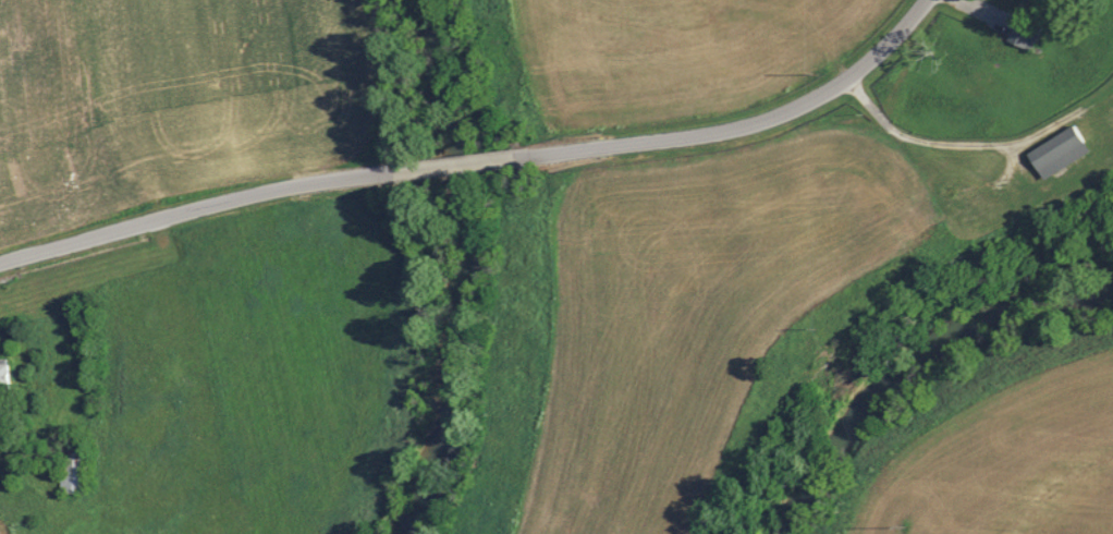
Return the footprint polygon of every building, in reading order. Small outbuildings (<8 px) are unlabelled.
[(1010,42),(1028,51),(1041,24),(1023,16),(1010,42)] [(1024,149),(1038,177),(1086,152),(1072,125),(1024,149)] [(86,493),(87,444),(59,444),(58,493),(86,493)]
